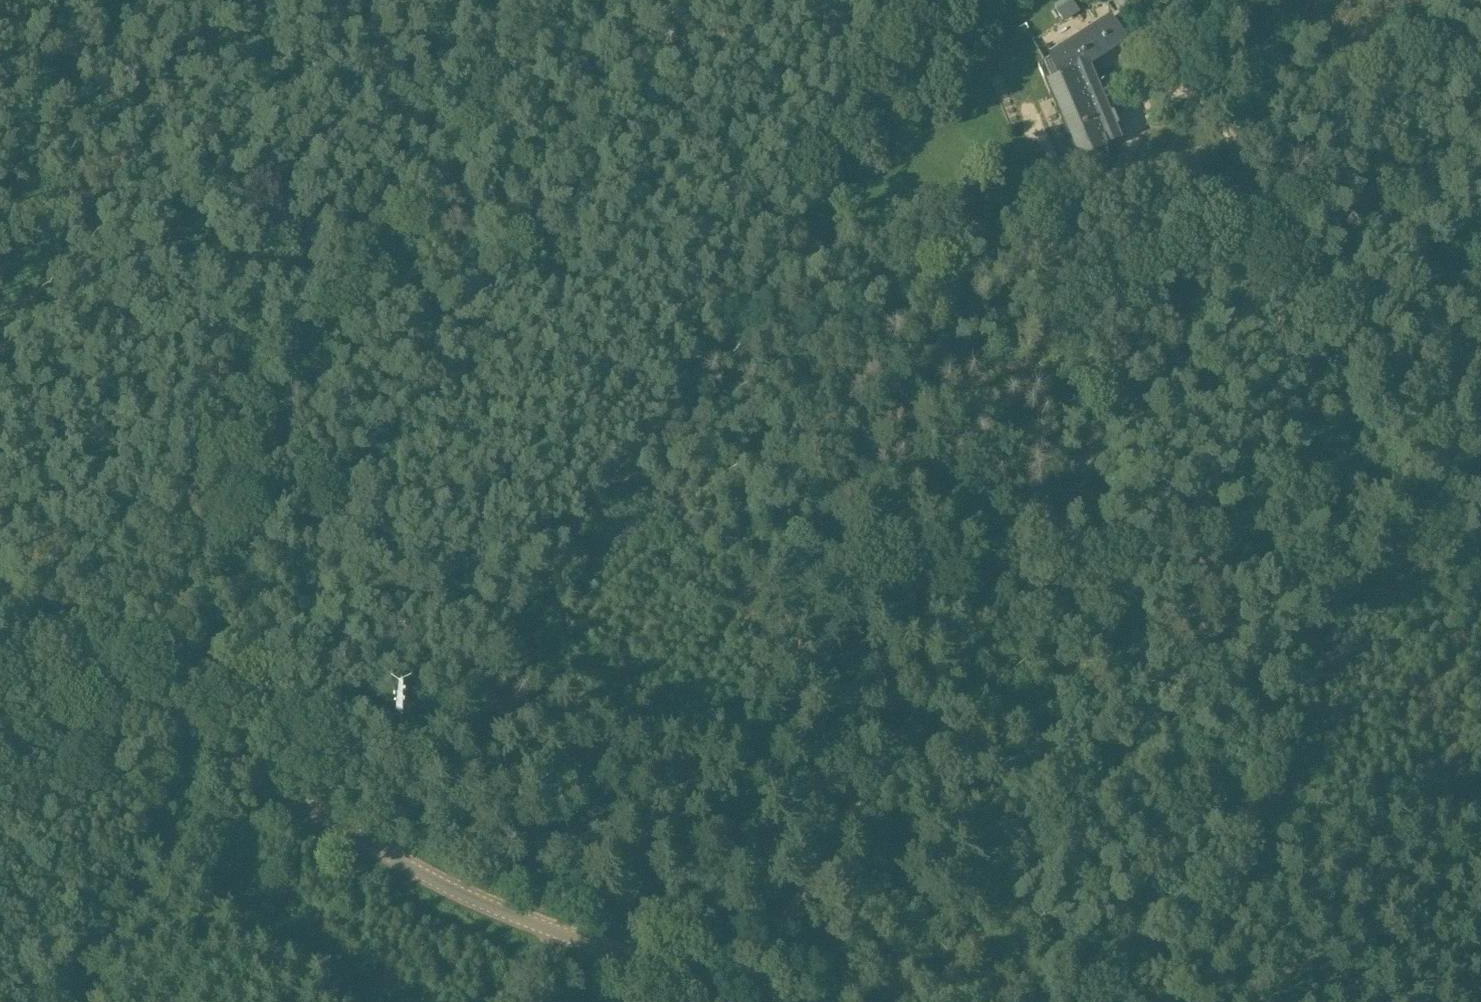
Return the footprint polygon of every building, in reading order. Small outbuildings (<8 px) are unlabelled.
[(1080,13),(1072,2),(1070,0),(1057,0),(1062,8),(1057,11),(1055,7),(1044,14),(1054,29),(1064,23),(1080,13)] [(1172,66),(1186,54),(1139,0),(1113,0),(1172,66)] [(1047,85),(1048,84),(1080,159),(1081,159),(1085,166),(1106,157),(1103,150),(1106,148),(1105,147),(1119,141),(1087,67),(1125,44),(1110,21),(1051,57),(1051,58),(1039,66),(1047,85)] [(384,720),(403,713),(393,686),(374,693),(384,720)]
